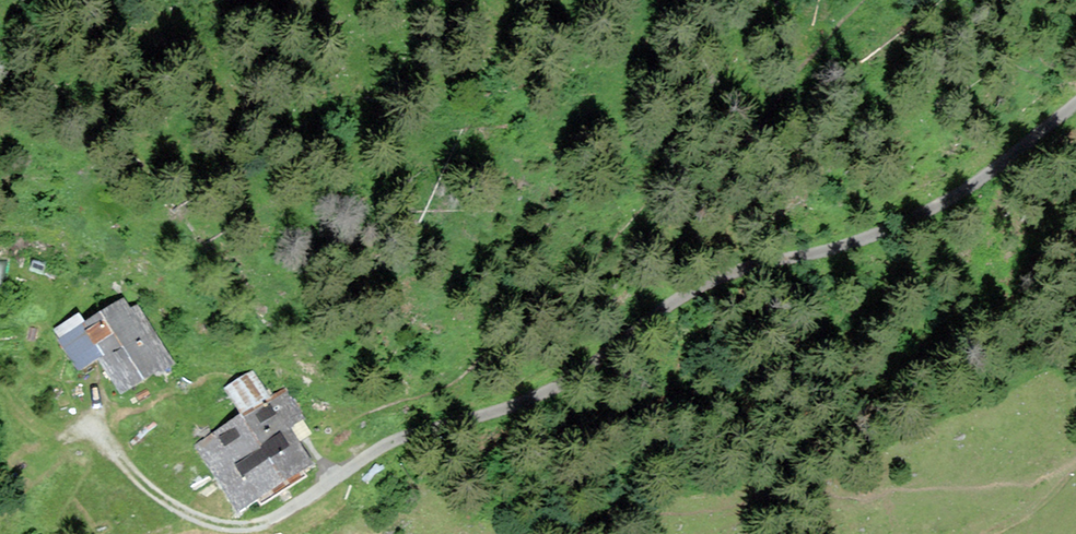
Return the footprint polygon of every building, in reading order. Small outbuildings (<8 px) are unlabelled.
[(174,367),(129,302),(92,328),(84,317),(58,335),(87,377),(107,364),(130,397),(174,367)] [(276,398),(261,375),(233,392),(249,419),(204,446),(245,513),(323,466),(309,443),(317,438),(288,390),(276,398)]
